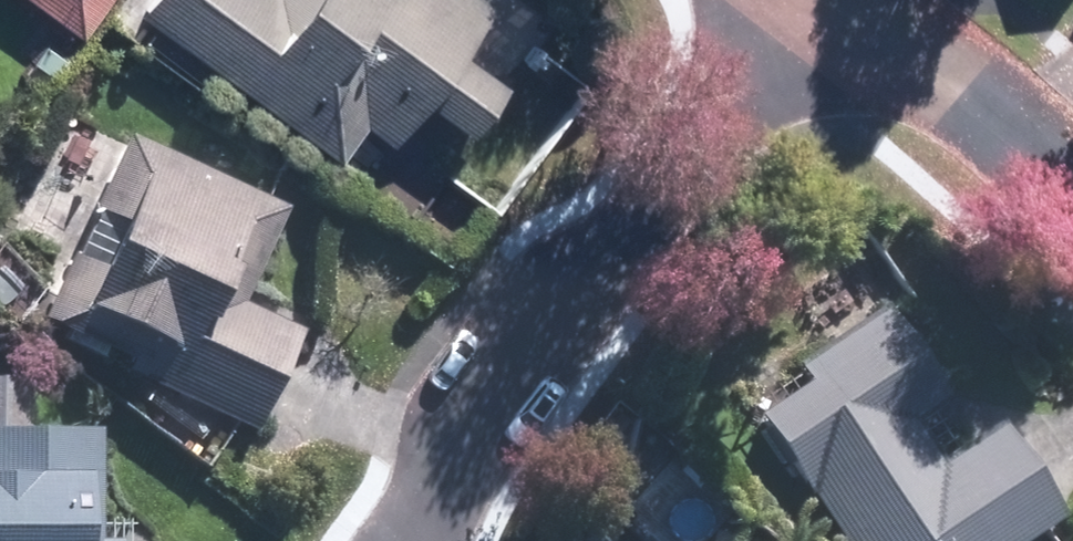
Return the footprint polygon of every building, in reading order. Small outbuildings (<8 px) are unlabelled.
[(83,30),(105,0),(41,0),(83,30)] [(153,10),(342,148),(369,111),(402,136),(501,3),(497,0),(160,0),(153,10)] [(84,55),(49,29),(13,79),(48,104),(84,55)] [(310,325),(254,299),(297,205),(137,133),(73,274),(74,275),(48,330),(262,428),(310,325)] [(1069,504),(1010,416),(952,455),(928,419),(962,397),(892,294),(800,356),(813,376),(764,408),(852,540),(1013,540),(1069,504)] [(105,519),(105,423),(36,422),(37,378),(0,377),(0,540),(131,540),(132,520),(105,519)]
